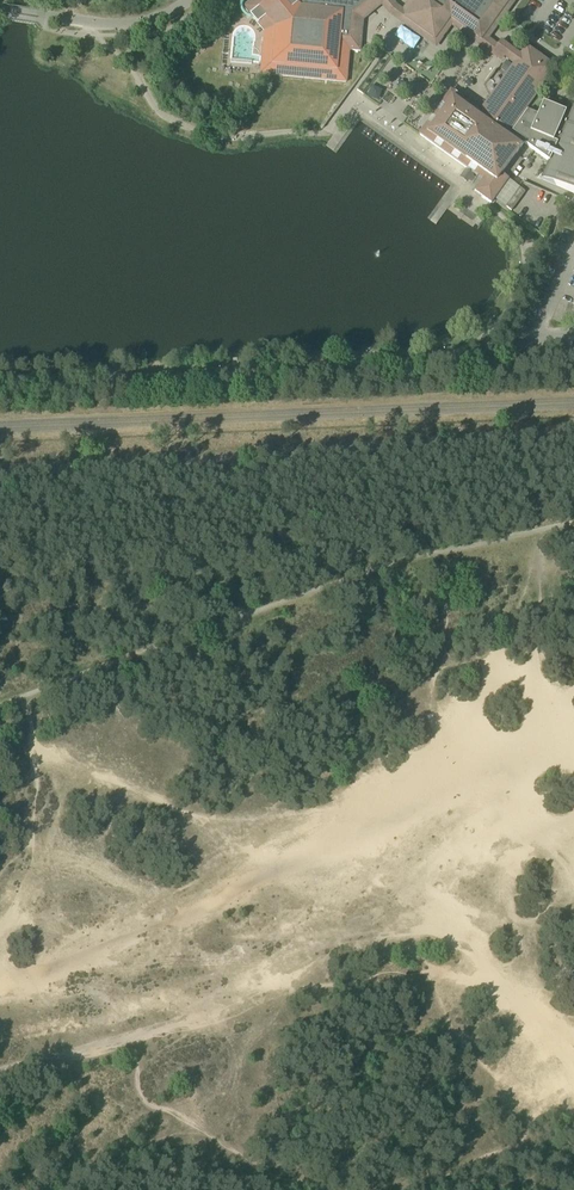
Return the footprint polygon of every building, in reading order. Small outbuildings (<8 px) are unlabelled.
[(349,50),(360,51),(361,39),(362,34),(356,34),(359,5),(364,5),(370,0),(251,0),(244,6),(264,31),(260,74),(272,75),(346,82),(349,50)] [(481,40),(510,0),(416,0),(403,18),(435,40),(450,18),(481,40)] [(527,46),(513,64),(507,73),(506,75),(489,98),(480,111),(451,90),(419,134),(483,180),(474,192),(491,204),(508,180),(501,175),(524,144),(548,161),(541,179),(573,193),(573,101),(569,113),(543,102),(537,115),(526,110),(556,67),(527,46)] [(501,68),(507,73),(513,64),(507,60),(501,68)] [(484,83),(478,86),(484,98),(489,95),(484,83)] [(512,211),(525,192),(519,187),(506,207),(512,211)]
